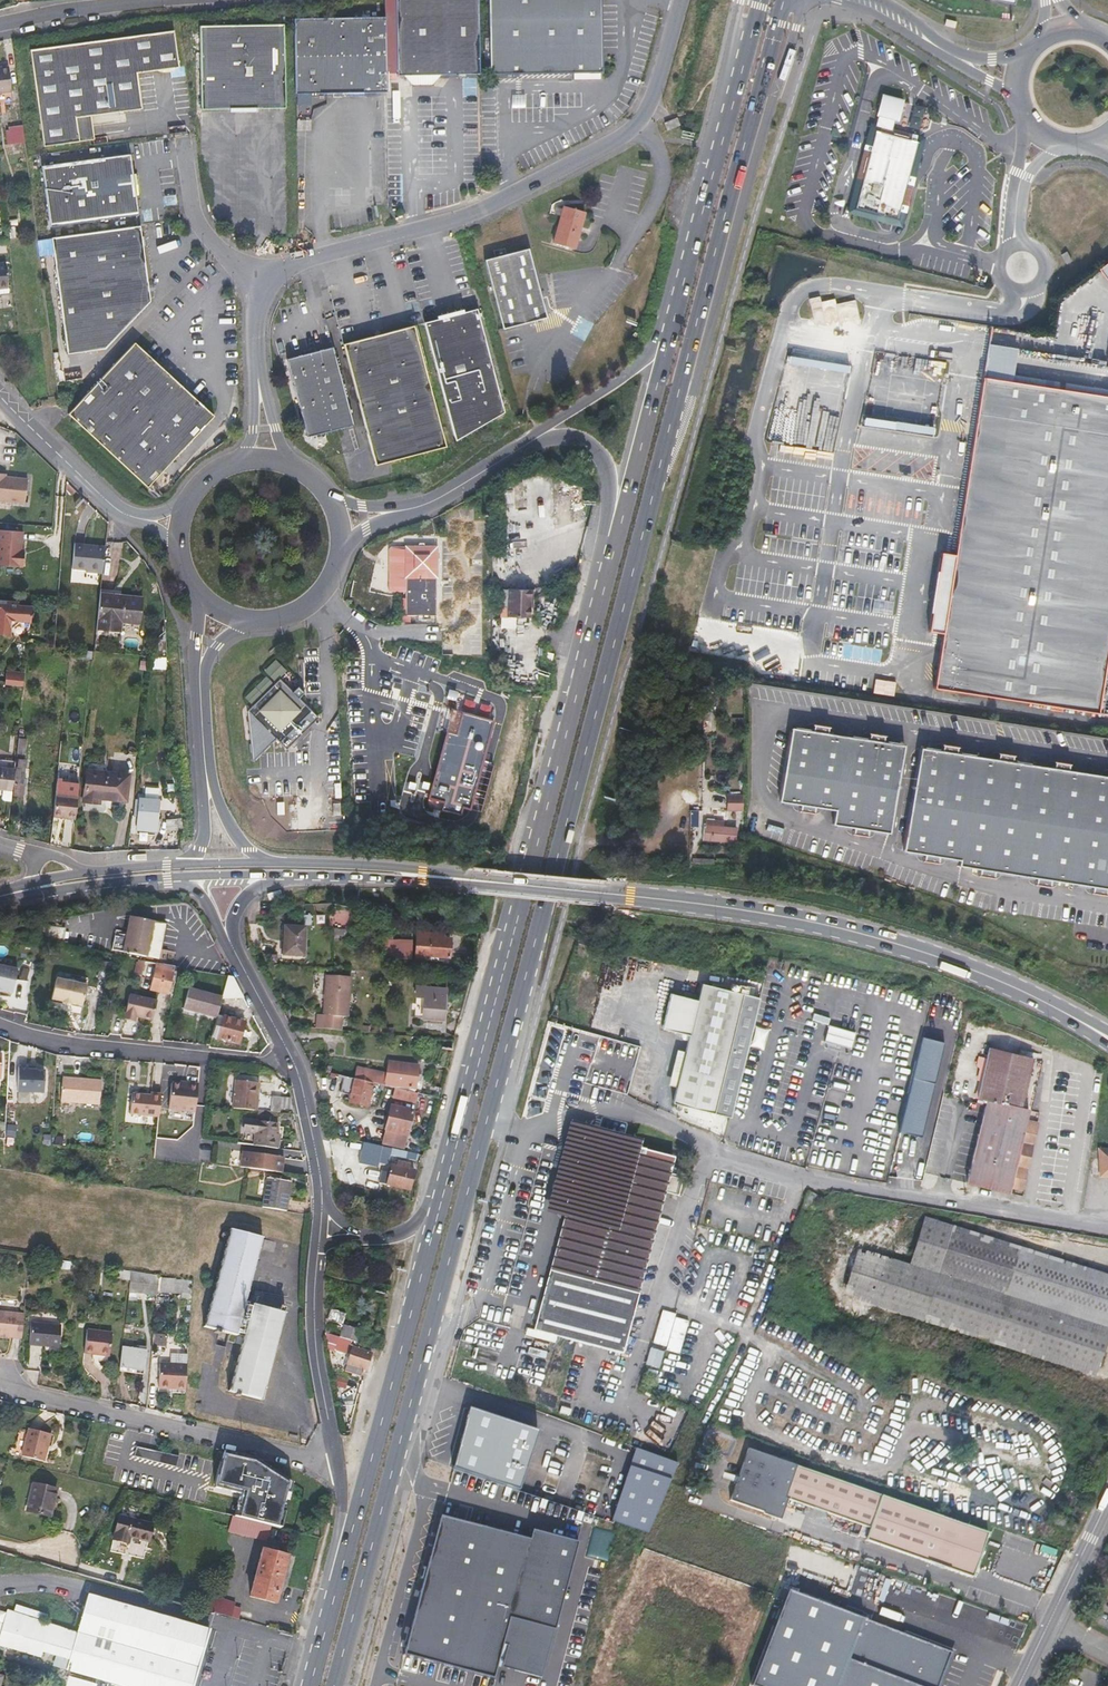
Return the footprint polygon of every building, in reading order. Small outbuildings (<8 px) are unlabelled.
[(385,73),(396,73),(397,74),(403,74),(411,85),(431,85),(439,74),(463,73),(478,73),(477,0),(384,0),(384,20),(385,73)] [(490,66),(490,73),(585,72),(600,72),(603,71),(601,0),(489,0),(490,66)] [(384,20),(330,21),(333,96),(386,95),(385,73),(384,20)] [(333,96),(330,21),(294,22),(296,96),(333,96)] [(201,29),(202,113),(286,112),(285,28),(201,29)] [(80,142),(78,119),(88,117),(143,109),(139,75),(179,69),(174,33),(32,52),(44,147),(80,142)] [(9,68),(0,69),(0,92),(12,91),(9,68)] [(909,127),(920,129),(922,118),(911,116),(909,127)] [(80,142),(91,141),(88,117),(78,119),(80,142)] [(664,124),(668,132),(682,126),(678,118),(664,124)] [(25,143),(23,126),(13,128),(15,144),(25,143)] [(905,135),(874,127),(872,129),(868,142),(870,145),(867,157),(864,158),(859,177),(861,179),(853,209),(870,213),(874,219),(881,230),(888,232),(890,231),(892,224),(896,210),(899,211),(917,142),(906,139),(907,138),(905,135)] [(924,140),(905,135),(907,138),(906,139),(917,142),(899,211),(896,210),(892,224),(901,226),(924,140)] [(137,215),(134,193),(132,176),(129,155),(41,168),(49,228),(137,215)] [(861,179),(859,177),(850,213),(874,219),(870,213),(853,209),(861,179)] [(585,212),(563,206),(562,208),(556,207),(554,214),(560,216),(553,243),(575,249),(585,212)] [(107,348),(150,301),(149,291),(148,286),(140,226),(51,239),(66,354),(107,348)] [(528,248),(484,260),(503,329),(547,318),(535,275),(528,248)] [(1098,269),(1107,282),(1107,262),(1098,269)] [(9,287),(6,264),(0,264),(0,288),(9,287)] [(477,308),(424,322),(455,441),(504,412),(477,308)] [(1081,315),(1080,355),(1092,355),(1093,316),(1081,315)] [(413,325),(343,344),(375,465),(401,459),(446,447),(413,325)] [(71,411),(68,414),(84,428),(148,487),(214,416),(188,392),(183,387),(167,386),(166,371),(135,342),(83,397),(71,411)] [(332,347),(287,359),(307,437),(336,429),(352,425),(332,347)] [(183,387),(182,370),(166,371),(167,386),(183,387)] [(985,376),(955,553),(951,552),(942,551),(935,591),(933,626),(946,629),(946,634),(939,671),(938,676),(936,688),(1099,716),(1107,656),(1107,397),(985,376)] [(26,504),(28,481),(11,479),(10,480),(6,480),(6,478),(7,475),(0,475),(0,501),(26,504)] [(0,529),(0,564),(23,566),(24,549),(21,549),(22,531),(0,529)] [(105,546),(75,543),(72,568),(86,570),(86,572),(102,573),(105,546)] [(437,544),(388,545),(389,591),(407,591),(407,615),(438,615),(437,544)] [(532,590),(509,589),(508,617),(531,618),(532,590)] [(143,597),(100,593),(96,630),(107,631),(108,621),(123,622),(140,624),(143,597)] [(0,599),(0,635),(12,636),(13,621),(33,623),(34,606),(20,605),(21,601),(0,599)] [(71,621),(84,623),(86,612),(72,610),(71,621)] [(123,622),(108,621),(107,631),(122,632),(123,622)] [(80,646),(81,634),(70,633),(69,645),(80,646)] [(153,640),(154,656),(163,655),(162,640),(153,640)] [(24,672),(6,670),(5,684),(23,686),(24,672)] [(280,678),(248,710),(253,760),(260,754),(275,737),(280,743),(312,711),(305,704),(298,697),(301,693),(297,689),(294,692),(280,678)] [(873,694),(888,696),(894,697),(897,683),(875,679),(873,694)] [(493,721),(462,712),(455,734),(446,732),(427,801),(428,804),(429,806),(431,808),(434,810),(449,814),(450,812),(461,815),(463,807),(470,809),(488,742),(493,721)] [(812,731),(791,728),(780,801),(801,804),(800,807),(815,809),(816,807),(836,810),(833,825),(855,828),(854,831),(869,833),(869,830),(891,833),(904,745),(883,742),(883,739),(869,737),(868,740),(827,733),(827,731),(813,728),(812,731)] [(27,739),(19,739),(13,795),(22,796),(26,760),(24,760),(27,739)] [(1068,771),(1069,767),(1054,765),(1053,769),(1012,762),(1013,759),(998,757),(997,760),(956,754),(957,751),(942,748),(942,751),(920,748),(904,851),(925,855),(925,858),(940,860),(940,857),(960,861),(959,866),(981,869),(980,872),(995,874),(995,871),(1036,878),(1036,881),(1051,883),(1051,880),(1092,887),(1092,890),(1107,892),(1107,889),(1107,777),(1068,771)] [(0,767),(0,789),(12,790),(14,769),(0,767)] [(129,775),(86,771),(83,802),(99,803),(100,799),(127,801),(129,775)] [(79,784),(57,781),(56,792),(78,795),(79,784)] [(78,795),(56,792),(53,816),(75,819),(78,795)] [(742,795),(727,795),(727,811),(742,811),(742,795)] [(139,818),(137,829),(156,831),(158,800),(141,799),(139,818)] [(691,822),(701,822),(701,807),(691,807),(691,822)] [(166,819),(168,831),(184,830),(183,818),(166,819)] [(711,841),(712,825),(704,824),(702,840),(711,841)] [(712,825),(711,841),(723,841),(724,826),(712,825)] [(724,826),(723,841),(735,842),(735,827),(724,826)] [(339,905),(338,908),(337,911),(339,911),(338,917),(343,918),(352,920),(355,920),(355,913),(355,908),(339,905)] [(311,915),(304,916),(305,925),(312,925),(311,915)] [(112,950),(147,957),(154,922),(130,917),(125,939),(115,936),(112,950)] [(147,957),(159,960),(173,963),(175,952),(161,950),(166,924),(154,922),(147,957)] [(64,929),(43,926),(42,940),(62,943),(64,929)] [(285,927),(283,955),(304,956),(305,928),(285,927)] [(336,929),(336,941),(339,941),(339,937),(346,937),(346,929),(343,929),(336,929)] [(430,960),(430,956),(450,957),(451,938),(443,937),(444,934),(417,932),(415,959),(430,960)] [(399,940),(387,940),(388,959),(400,958),(399,940)] [(146,976),(143,988),(149,989),(156,963),(138,959),(135,973),(146,976)] [(172,965),(156,962),(150,989),(168,994),(174,971),(175,966),(172,965)] [(0,967),(0,992),(8,993),(13,970),(0,967)] [(176,971),(174,971),(168,994),(171,994),(176,971)] [(316,1027),(341,1030),(342,1017),(348,1017),(351,977),(326,975),(323,1015),(317,1014),(316,1027)] [(70,1004),(80,1006),(85,986),(57,980),(53,1000),(63,1002),(63,1004),(70,1005),(70,1004)] [(671,993),(662,1029),(689,1035),(672,1103),(677,1104),(682,1105),(732,1116),(760,998),(702,983),(698,1000),(671,993)] [(415,996),(423,996),(422,1018),(444,1019),(446,988),(416,986),(415,996)] [(222,997),(189,988),(183,1009),(216,1018),(217,1015),(222,999),(222,997)] [(414,1016),(421,1016),(422,997),(415,996),(414,1016)] [(152,1023),(156,1003),(129,997),(124,1018),(135,1021),(135,1019),(152,1023)] [(848,1029),(854,1030),(858,1014),(852,1013),(848,1029)] [(245,1023),(217,1015),(216,1018),(211,1037),(239,1044),(245,1023)] [(825,1040),(851,1047),(855,1031),(829,1024),(825,1040)] [(357,1025),(357,1032),(380,1034),(381,1027),(357,1025)] [(989,1047),(977,1098),(987,1100),(990,1101),(1002,1050),(989,1047)] [(1002,1050),(990,1101),(1021,1107),(1028,1080),(1033,1058),(1002,1050)] [(359,1068),(356,1079),(374,1084),(385,1086),(385,1085),(414,1089),(415,1084),(418,1085),(419,1079),(416,1079),(418,1066),(389,1063),(387,1072),(359,1068)] [(19,1067),(18,1092),(43,1093),(44,1070),(27,1070),(27,1067),(19,1067)] [(340,1076),(336,1093),(350,1096),(354,1079),(340,1076)] [(63,1078),(62,1102),(101,1104),(102,1081),(82,1079),(82,1081),(76,1081),(76,1079),(63,1078)] [(356,1079),(354,1079),(350,1096),(348,1102),(368,1107),(374,1084),(356,1079)] [(172,1083),(169,1109),(195,1112),(199,1084),(186,1082),(186,1084),(172,1083)] [(237,1082),(234,1109),(253,1111),(256,1084),(237,1082)] [(395,1088),(393,1097),(415,1102),(417,1093),(395,1088)] [(159,1116),(161,1095),(151,1094),(150,1096),(132,1095),(130,1115),(159,1118),(159,1116)] [(266,1096),(265,1112),(280,1113),(281,1108),(293,1110),(291,1098),(282,1097),(266,1096)] [(985,1106),(967,1183),(971,1184),(990,1101),(987,1100),(985,1106)] [(1028,1109),(1021,1107),(990,1101),(971,1184),(1008,1192),(1009,1192),(1010,1188),(1026,1119),(1028,1109)] [(391,1107),(386,1130),(407,1135),(412,1111),(391,1107)] [(255,1134),(254,1146),(277,1149),(279,1138),(276,1138),(278,1123),(245,1119),(244,1133),(255,1134)] [(1031,1121),(1026,1119),(1010,1188),(1022,1190),(1038,1122),(1031,1121)] [(622,1353),(665,1192),(671,1173),(675,1158),(640,1149),(642,1139),(625,1135),(596,1127),(570,1120),(565,1139),(557,1167),(545,1212),(549,1213),(564,1217),(535,1333),(600,1348),(622,1353)] [(363,1160),(377,1163),(380,1150),(382,1146),(367,1143),(363,1160)] [(1098,1147),(1099,1177),(1107,1177),(1107,1147),(1098,1147)] [(244,1152),(242,1167),(282,1173),(284,1157),(244,1152)] [(383,1172),(381,1183),(409,1189),(413,1171),(408,1169),(409,1164),(397,1161),(396,1167),(391,1166),(389,1173),(383,1172)] [(685,1177),(671,1173),(665,1192),(679,1196),(685,1177)] [(291,1182),(267,1178),(262,1207),(286,1211),(291,1182)] [(1100,1372),(1107,1344),(1107,1271),(923,1219),(911,1263),(857,1248),(844,1296),(925,1319),(926,1316),(934,1319),(932,1325),(1100,1372)] [(237,1333),(245,1335),(229,1391),(261,1400),(285,1313),(245,1302),(263,1238),(231,1229),(204,1327),(222,1332),(236,1336),(237,1333)] [(117,1278),(129,1280),(130,1271),(118,1269),(117,1278)] [(132,1271),(130,1292),(156,1295),(157,1275),(132,1271)] [(182,1294),(181,1299),(191,1300),(193,1280),(161,1278),(160,1292),(182,1294)] [(331,1310),(328,1319),(342,1324),(345,1314),(331,1310)] [(22,1339),(24,1314),(0,1311),(0,1336),(22,1339)] [(666,1347),(674,1318),(660,1314),(652,1343),(666,1347)] [(328,1319),(325,1319),(325,1332),(371,1346),(373,1347),(380,1349),(384,1337),(374,1334),(363,1331),(342,1324),(328,1319)] [(61,1325),(31,1322),(28,1345),(59,1349),(61,1325)] [(166,1346),(167,1322),(157,1322),(156,1345),(166,1346)] [(109,1356),(112,1333),(87,1329),(84,1353),(109,1356)] [(120,1366),(144,1369),(146,1350),(138,1349),(122,1347),(120,1366)] [(369,1353),(352,1347),(345,1371),(361,1375),(363,1369),(366,1370),(371,1353),(369,1353)] [(664,1353),(651,1349),(646,1365),(659,1369),(664,1353)] [(159,1387),(185,1389),(187,1367),(161,1365),(159,1387)] [(119,1371),(143,1374),(144,1369),(120,1366),(119,1371)] [(455,1471),(508,1486),(526,1424),(464,1405),(445,1467),(455,1471)] [(49,1434),(28,1429),(27,1433),(19,1431),(14,1454),(22,1456),(44,1461),(46,1453),(45,1453),(49,1434)] [(988,1533),(796,1465),(785,1461),(736,1444),(729,1463),(725,1477),(718,1497),(749,1508),(749,1509),(768,1516),(782,1518),(788,1500),(862,1525),(858,1535),(866,1538),(865,1540),(973,1578),(988,1533)] [(177,1465),(179,1457),(157,1452),(137,1448),(136,1456),(177,1465)] [(235,1517),(280,1528),(291,1482),(253,1457),(223,1450),(215,1488),(240,1494),(239,1500),(235,1517)] [(622,1528),(654,1539),(673,1481),(624,1463),(606,1522),(622,1528)] [(34,1484),(27,1511),(50,1516),(57,1489),(34,1484)] [(532,1535),(441,1512),(406,1650),(495,1672),(496,1667),(516,1674),(542,1680),(555,1624),(571,1561),(578,1536),(534,1525),(532,1535)] [(113,1539),(129,1543),(130,1537),(149,1541),(154,1524),(119,1515),(113,1539)] [(235,1517),(232,1516),(228,1531),(247,1536),(248,1532),(277,1539),(280,1528),(235,1517)] [(262,1548),(250,1596),(276,1603),(288,1555),(262,1548)] [(756,1685),(941,1685),(955,1652),(793,1589),(756,1685)] [(210,1629),(89,1594),(78,1630),(6,1610),(0,1631),(0,1646),(40,1658),(41,1653),(68,1661),(66,1669),(69,1671),(65,1685),(193,1685),(210,1629)] [(216,1612),(232,1617),(234,1612),(235,1606),(211,1599),(208,1610),(216,1612)]
